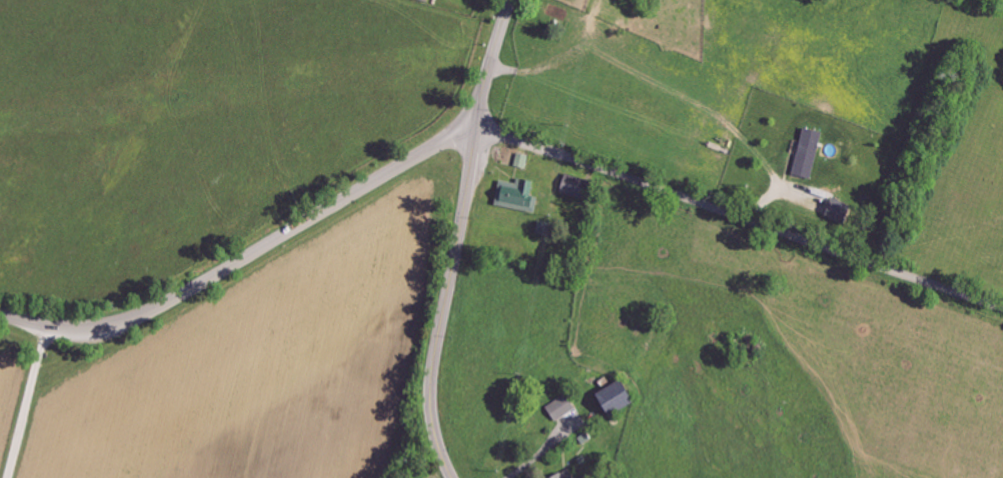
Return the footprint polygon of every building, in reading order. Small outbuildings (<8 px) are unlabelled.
[(816,181),(826,133),(807,129),(796,176),(816,181)] [(532,157),(521,155),(518,167),(529,170),(532,157)] [(596,181),(568,178),(565,196),(594,200),(596,181)] [(500,207),(540,214),(542,198),(537,197),(539,182),(522,179),(521,185),(504,182),(500,207)] [(617,416),(644,406),(635,382),(608,391),(617,416)] [(549,407),(560,423),(580,410),(569,395),(549,407)] [(573,469),(560,477),(579,477),(573,469)]
